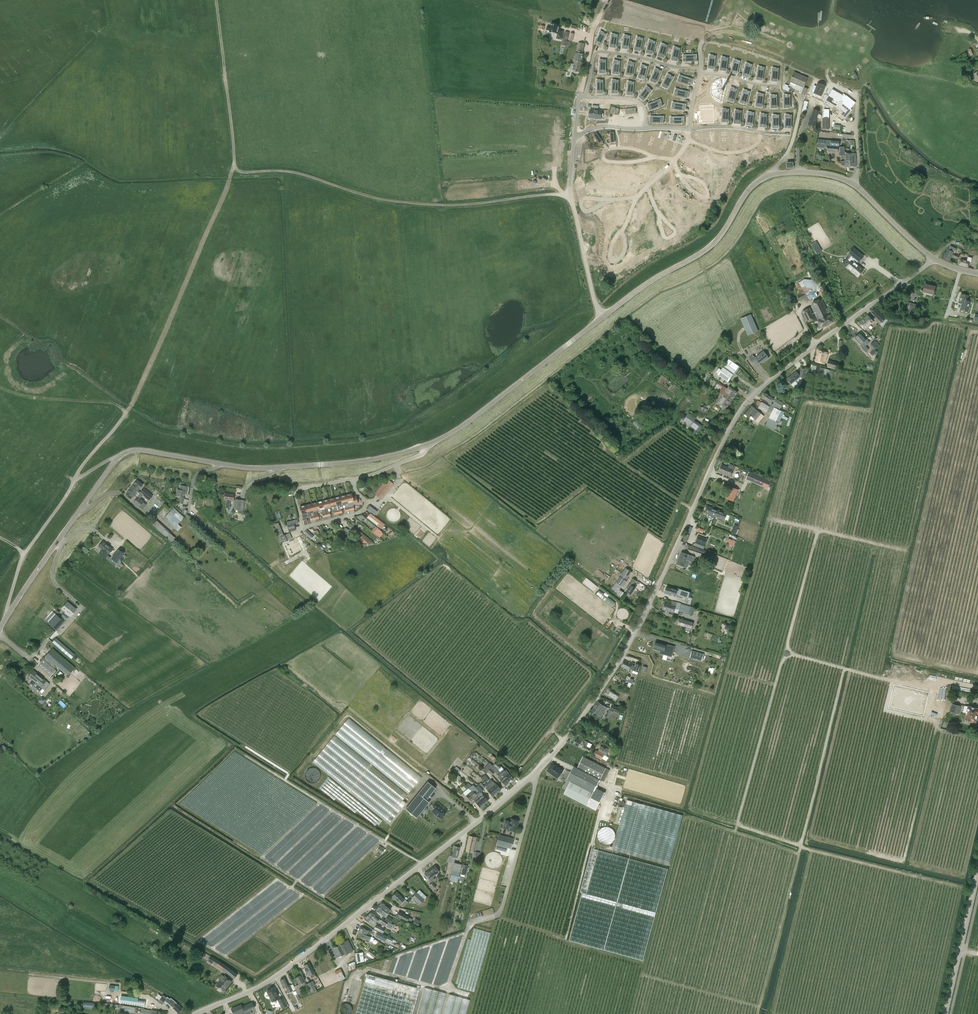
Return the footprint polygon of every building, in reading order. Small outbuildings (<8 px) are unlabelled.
[(749,14),(752,9),(747,5),(744,10),(749,14)] [(605,16),(610,18),(615,10),(611,7),(605,16)] [(757,19),(760,12),(755,10),(752,17),(757,19)] [(564,31),(559,30),(560,25),(552,23),(551,27),(547,26),(546,30),(547,30),(546,31),(558,34),(556,39),(562,40),(564,31)] [(565,31),(561,45),(570,47),(571,42),(568,41),(569,37),(570,33),(565,31)] [(599,34),(594,43),(597,45),(599,42),(602,44),(606,34),(604,33),(602,35),(599,34)] [(611,37),(609,47),(613,48),(613,45),(617,45),(618,35),(615,34),(615,37),(611,37)] [(624,38),(622,49),(625,49),(626,46),(629,47),(631,36),(628,35),(627,39),(624,38)] [(636,40),(634,50),(638,51),(638,48),(641,49),(644,38),(641,38),(640,41),(636,40)] [(649,43),(646,53),(649,54),(650,51),(653,52),(656,41),(653,41),(652,44),(649,43)] [(578,43),(573,71),(580,72),(581,62),(583,54),(585,44),(578,43)] [(661,46),(658,56),(661,57),(662,55),(665,56),(668,45),(665,44),(664,47),(661,46)] [(673,50),(671,60),(675,61),(675,58),(678,59),(681,48),(678,47),(677,51),(673,50)] [(709,58),(707,68),(711,69),(711,66),(715,67),(716,56),(713,55),(713,58),(709,58)] [(721,60),(720,70),(723,71),(724,68),(727,69),(729,58),(726,57),(725,60),(721,60)] [(733,62),(731,73),(734,73),(735,71),(738,71),(741,61),(738,60),(737,63),(733,62)] [(614,63),(612,74),(616,74),(616,71),(619,72),(621,61),(618,61),(617,64),(614,63)] [(628,64),(626,75),(629,76),(630,73),(633,73),(635,63),(632,62),(631,65),(628,64)] [(745,66),(742,76),(746,77),(747,74),(750,75),(753,65),(750,64),(749,67),(745,66)] [(641,68),(638,78),(641,79),(642,76),(645,77),(648,66),(645,66),(644,69),(641,68)] [(758,69),(756,80),(759,80),(760,77),(763,78),(765,67),(762,67),(761,70),(758,69)] [(772,71),(771,81),(775,82),(775,79),(778,79),(779,68),(776,68),(776,71),(772,71)] [(654,71),(650,81),(653,82),(654,80),(657,81),(662,71),(659,70),(658,72),(654,71)] [(807,78),(794,73),(790,82),(803,87),(807,78)] [(666,76),(661,86),(665,88),(666,85),(669,86),(674,77),(671,75),(670,78),(666,76)] [(678,79),(678,82),(688,85),(689,82),(692,83),(693,79),(683,76),(681,80),(678,79)] [(714,85),(712,89),(713,93),(715,97),(718,99),(720,99),(724,79),(721,79),(720,80),(715,82),(714,85)] [(628,84),(626,95),(630,95),(630,92),(634,93),(635,82),(632,82),(631,85),(628,84)] [(813,93),(821,96),(825,87),(818,83),(816,86),(814,85),(811,92),(813,93)] [(645,89),(639,97),(641,99),(643,97),(646,99),(652,90),(650,88),(648,91),(645,89)] [(730,90),(727,100),(730,101),(731,99),(734,100),(737,89),(734,88),(734,91),(730,90)] [(846,96),(843,94),(842,95),(832,89),(829,95),(825,100),(831,104),(831,103),(836,107),(837,106),(843,111),(841,115),(845,118),(851,110),(850,109),(855,103),(846,96)] [(675,92),(674,95),(685,98),(685,95),(688,95),(689,92),(679,90),(678,93),(675,92)] [(743,92),(740,103),(743,104),(744,101),(747,102),(750,91),(747,90),(746,93),(743,92)] [(757,96),(755,106),(759,107),(759,104),(763,105),(764,94),(761,93),(761,96),(757,96)] [(657,101),(647,105),(649,108),(651,107),(653,110),(663,106),(662,103),(659,104),(657,101)] [(672,106),(672,109),(682,111),(683,108),(686,108),(686,104),(676,103),(675,106),(672,106)] [(610,105),(609,114),(619,115),(619,109),(610,105)] [(601,120),(602,110),(590,109),(589,118),(595,119),(594,120),(597,120),(597,119),(601,120)] [(715,109),(700,109),(700,121),(715,121),(715,109)] [(735,113),(734,124),(737,124),(738,121),(741,122),(742,111),(739,110),(739,113),(735,113)] [(815,127),(819,111),(813,110),(808,126),(815,127)] [(747,115),(746,125),(749,126),(750,123),(753,123),(755,113),(751,112),(751,115),(747,115)] [(760,117),(759,127),(763,128),(763,125),(767,125),(768,114),(765,114),(764,117),(760,117)] [(600,133),(596,136),(602,144),(605,142),(600,133)] [(768,134),(766,138),(775,142),(777,139),(768,134)] [(760,140),(757,143),(764,151),(767,148),(760,140)] [(661,141),(657,150),(660,152),(665,143),(661,141)] [(675,143),(669,151),(672,153),(678,145),(675,143)] [(692,144),(686,152),(690,154),(696,146),(692,144)] [(780,144),(775,148),(779,152),(784,148),(780,144)] [(828,146),(827,151),(838,152),(840,152),(840,156),(844,156),(844,161),(853,161),(853,158),(856,158),(856,153),(846,154),(846,152),(845,152),(845,147),(840,147),(839,147),(838,147),(834,147),(830,146),(828,146)] [(752,147),(749,149),(753,157),(757,155),(752,147)] [(615,160),(622,158),(620,152),(613,154),(615,160)] [(843,166),(846,166),(856,166),(856,158),(853,158),(853,161),(844,161),(841,161),(841,165),(843,166)] [(718,178),(709,183),(711,187),(720,182),(718,178)] [(948,250),(944,257),(950,260),(954,252),(953,252),(955,249),(950,246),(948,250)] [(851,263),(847,267),(858,276),(863,270),(856,264),(857,262),(858,262),(863,257),(853,248),(848,254),(851,256),(848,260),(851,263)] [(878,263),(887,269),(893,260),(890,258),(889,260),(882,256),(878,263)] [(960,259),(959,265),(967,267),(969,262),(971,262),(972,258),(968,257),(967,261),(960,259)] [(628,262),(621,264),(623,270),(626,269),(627,272),(630,271),(628,262)] [(933,295),(935,287),(925,284),(923,292),(933,295)] [(807,297),(805,292),(798,296),(800,301),(807,297)] [(967,301),(968,296),(961,294),(959,303),(962,304),(960,310),(968,312),(970,302),(967,301)] [(812,302),(811,307),(816,318),(818,321),(819,324),(817,325),(819,329),(821,328),(822,328),(833,322),(829,315),(830,315),(823,301),(819,299),(812,302)] [(917,305),(908,302),(907,308),(910,309),(909,316),(913,317),(917,305)] [(810,308),(802,312),(807,323),(815,319),(810,308)] [(880,315),(875,309),(872,311),(877,318),(878,318),(882,322),(885,319),(880,315)] [(748,336),(758,331),(751,314),(740,319),(748,336)] [(867,316),(858,324),(865,331),(874,323),(867,316)] [(869,350),(866,347),(868,345),(868,344),(869,343),(866,339),(860,333),(855,338),(861,345),(860,346),(865,352),(869,350)] [(870,353),(872,356),(877,352),(875,350),(879,346),(875,341),(870,346),(874,349),(870,353)] [(759,364),(764,360),(765,361),(769,358),(763,351),(755,358),(753,356),(749,358),(753,363),(757,360),(759,364)] [(828,353),(818,351),(815,362),(825,364),(828,353)] [(719,369),(716,372),(719,374),(718,375),(728,381),(732,375),(736,371),(732,368),(735,364),(729,360),(726,364),(723,369),(722,371),(719,369)] [(828,360),(827,367),(835,369),(837,362),(828,360)] [(824,369),(817,367),(815,373),(822,375),(824,369)] [(804,379),(806,370),(801,368),(799,376),(796,372),(787,379),(791,384),(799,378),(804,379)] [(833,372),(825,369),(823,375),(831,378),(833,372)] [(714,389),(723,395),(731,401),(737,393),(729,387),(727,389),(722,385),(719,383),(714,389)] [(774,398),(765,393),(762,399),(769,403),(768,405),(779,410),(783,403),(776,399),(773,405),(771,404),(774,398)] [(723,395),(717,404),(725,410),(731,401),(723,395)] [(779,410),(768,405),(767,405),(762,402),(761,403),(759,401),(757,401),(755,404),(759,407),(758,408),(766,413),(766,412),(771,414),(769,418),(778,422),(781,417),(787,420),(788,418),(785,417),(786,415),(783,414),(784,413),(781,411),(779,410)] [(758,424),(759,423),(764,416),(756,410),(751,405),(744,414),(749,418),(750,416),(755,420),(754,421),(758,424)] [(691,426),(696,418),(688,413),(683,420),(691,426)] [(718,473),(730,477),(733,469),(735,466),(730,464),(728,467),(722,465),(718,473)] [(771,481),(749,471),(746,479),(768,488),(771,481)] [(385,478),(374,494),(381,499),(393,483),(385,478)] [(138,497),(140,498),(143,495),(149,500),(152,496),(144,489),(139,494),(137,492),(143,485),(137,480),(126,493),(132,498),(134,495),(137,498),(138,497)] [(180,486),(180,490),(177,489),(176,496),(179,497),(179,499),(177,499),(176,503),(178,503),(178,506),(182,507),(186,508),(188,499),(184,499),(185,498),(183,497),(184,494),(186,494),(187,487),(180,486)] [(741,495),(742,492),(730,487),(730,488),(728,487),(726,491),(728,492),(725,498),(737,503),(740,495),(741,495)] [(233,501),(234,494),(225,493),(224,500),(226,500),(225,508),(230,509),(231,501),(233,501)] [(351,494),(345,495),(348,503),(353,502),(354,504),(358,503),(356,496),(352,497),(351,494)] [(345,495),(340,497),(342,505),(345,504),(346,508),(344,508),(346,514),(350,513),(349,507),(348,503),(345,495)] [(138,497),(137,498),(134,503),(139,507),(143,502),(140,498),(138,497)] [(238,513),(243,514),(243,511),(245,500),(241,500),(235,499),(234,510),(239,510),(238,513)] [(328,500),(322,501),(327,519),(331,518),(329,511),(328,512),(327,508),(330,508),(328,500)] [(322,501),(317,503),(319,511),(321,510),(322,513),(321,514),(323,520),(327,519),(322,501)] [(316,522),(314,516),(311,504),(305,506),(308,517),(310,517),(312,523),(316,522)] [(366,509),(374,515),(377,511),(368,505),(366,509)] [(304,525),(308,524),(306,518),(308,517),(305,506),(299,507),(301,515),(302,515),(303,515),(304,518),(302,519),(304,525)] [(705,513),(715,517),(717,510),(707,507),(705,513)] [(174,528),(178,531),(181,527),(178,524),(184,517),(173,508),(163,519),(174,528)] [(715,517),(719,519),(719,520),(723,522),(723,520),(724,521),(727,514),(717,510),(715,517)] [(362,523),(366,518),(360,513),(356,517),(362,523)] [(371,513),(367,518),(376,525),(379,520),(371,513)] [(170,533),(171,533),(157,520),(152,525),(171,542),(175,538),(170,533)] [(384,524),(380,520),(376,525),(380,529),(384,524)] [(198,521),(195,524),(201,530),(204,526),(198,521)] [(274,524),(279,536),(283,534),(277,522),(274,524)] [(289,532),(296,530),(295,528),(294,524),(287,525),(289,532)] [(384,533),(375,526),(371,531),(380,538),(384,533)] [(306,537),(307,536),(311,540),(314,536),(307,530),(304,533),(305,534),(304,535),(306,537)] [(348,539),(340,532),(336,536),(344,543),(348,539)] [(285,534),(279,537),(282,543),(288,540),(285,534)] [(373,544),(363,535),(359,539),(364,543),(361,544),(362,546),(373,544)] [(696,541),(705,544),(707,539),(698,536),(696,541)] [(107,555),(112,550),(103,541),(98,547),(102,550),(99,553),(108,561),(110,558),(107,555)] [(689,545),(687,549),(701,554),(703,550),(689,545)] [(126,556),(124,554),(119,549),(110,559),(111,560),(109,562),(116,568),(126,556)] [(687,568),(691,556),(681,552),(677,564),(687,568)] [(705,558),(713,561),(715,555),(708,552),(705,558)] [(717,564),(715,563),(713,566),(722,570),(726,559),(720,556),(717,564)] [(612,589),(617,593),(622,587),(623,587),(627,581),(626,581),(632,572),(626,568),(616,583),(612,589)] [(631,595),(635,588),(633,587),(636,581),(632,579),(632,580),(626,588),(628,589),(626,592),(631,595)] [(678,596),(688,599),(688,600),(692,601),(692,598),(689,597),(690,592),(679,589),(677,588),(677,590),(667,587),(665,593),(675,596),(675,595),(678,596)] [(614,604),(606,598),(607,597),(603,593),(600,597),(612,606),(614,604)] [(662,610),(674,613),(677,602),(672,601),(671,604),(665,603),(662,610)] [(62,609),(71,616),(76,610),(67,602),(62,609)] [(689,606),(681,604),(679,611),(679,612),(691,615),(694,607),(693,607),(689,606)] [(56,631),(64,622),(63,621),(60,618),(56,615),(52,611),(44,620),(48,623),(48,624),(56,631)] [(679,619),(678,625),(691,629),(693,623),(679,619)] [(40,623),(36,628),(48,637),(52,632),(40,623)] [(71,658),(74,654),(56,637),(52,642),(71,658)] [(666,645),(655,642),(653,650),(660,652),(660,654),(664,656),(662,660),(667,661),(668,657),(672,658),(675,647),(666,645)] [(52,649),(45,656),(46,657),(57,667),(68,676),(75,668),(52,649)] [(702,661),(704,655),(692,652),(690,658),(702,661)] [(46,657),(43,659),(38,665),(49,675),(57,667),(46,657)] [(38,694),(42,688),(44,690),(49,684),(34,670),(28,677),(33,681),(28,686),(38,694)] [(902,700),(906,686),(893,684),(890,698),(902,700)] [(930,701),(916,701),(916,712),(930,712),(930,701)] [(607,708),(598,702),(592,710),(601,717),(607,708)] [(959,715),(961,706),(952,704),(950,712),(959,715)] [(968,707),(964,706),(963,713),(966,713),(965,719),(970,721),(970,722),(975,723),(977,714),(977,715),(977,709),(968,707)] [(334,735),(312,762),(388,824),(405,802),(403,800),(407,794),(371,766),(372,764),(408,793),(422,777),(348,718),(335,734),(370,763),(369,764),(334,735)] [(588,752),(589,748),(586,746),(588,743),(582,740),(582,741),(573,737),(570,742),(579,747),(588,752)] [(609,750),(603,746),(602,747),(600,746),(598,751),(596,750),(593,755),(602,760),(604,757),(605,758),(609,750)] [(566,790),(564,794),(595,810),(596,808),(604,793),(595,789),(600,779),(605,768),(583,757),(577,769),(574,767),(567,779),(571,781),(566,790)] [(498,769),(498,770),(509,783),(514,779),(513,779),(509,773),(508,773),(506,770),(505,771),(501,767),(496,762),(493,765),(498,769)] [(557,779),(563,771),(553,763),(547,771),(557,779)] [(509,783),(498,770),(493,765),(493,766),(492,765),(487,771),(492,775),(495,772),(499,777),(498,778),(500,780),(505,786),(509,783)] [(307,767),(304,779),(318,782),(320,770),(307,767)] [(609,770),(605,768),(600,779),(604,781),(609,770)] [(459,772),(455,769),(451,774),(455,778),(459,772)] [(490,780),(487,782),(497,793),(501,790),(496,784),(495,784),(493,782),(493,783),(490,780)] [(427,782),(405,809),(416,818),(429,803),(426,800),(435,788),(427,782)] [(497,793),(487,782),(484,785),(486,788),(485,789),(487,791),(492,797),(497,793)] [(475,794),(484,804),(488,801),(481,793),(480,794),(473,785),(469,789),(475,794)] [(473,800),(475,802),(480,808),(484,804),(475,794),(469,789),(468,788),(463,793),(471,802),(473,800)] [(670,865),(683,814),(625,800),(613,851),(670,865)] [(433,813),(440,819),(447,811),(437,803),(433,807),(435,809),(433,813)] [(519,821),(511,818),(510,822),(505,821),(503,828),(508,829),(508,830),(516,832),(519,821)] [(499,835),(496,845),(511,849),(513,839),(499,835)] [(473,851),(476,838),(469,836),(466,850),(473,851)] [(385,849),(379,845),(376,850),(382,853),(385,849)] [(449,855),(448,860),(448,862),(450,863),(455,859),(455,857),(457,857),(459,848),(454,847),(452,856),(449,855)] [(582,893),(569,940),(599,948),(643,961),(668,869),(592,848),(580,892),(582,893)] [(460,872),(462,864),(454,862),(451,875),(450,880),(458,882),(460,872)] [(466,876),(468,865),(462,864),(461,872),(460,875),(461,875),(459,880),(463,881),(464,875),(465,876),(466,876)] [(435,866),(429,870),(433,876),(439,872),(435,866)] [(431,883),(432,882),(436,880),(433,876),(429,870),(426,872),(424,874),(431,883)] [(424,899),(427,897),(419,890),(417,892),(412,898),(419,905),(424,899)] [(408,902),(405,900),(396,892),(391,897),(400,905),(402,907),(403,907),(408,902)] [(381,902),(378,906),(387,913),(391,909),(381,902)] [(378,906),(375,910),(384,917),(387,913),(378,906)] [(476,917),(494,913),(492,908),(475,912),(476,917)] [(371,911),(368,914),(376,923),(378,920),(379,921),(380,920),(379,919),(378,919),(377,917),(371,911)] [(396,917),(407,922),(407,921),(411,923),(413,919),(409,918),(409,917),(399,912),(396,917)] [(385,929),(376,924),(377,923),(376,923),(368,914),(364,918),(370,924),(372,926),(375,927),(373,929),(383,934),(385,929)] [(361,927),(359,931),(370,936),(372,931),(361,927)] [(369,941),(371,936),(370,936),(359,931),(357,936),(369,941)] [(385,942),(388,937),(377,932),(375,937),(385,942)] [(352,953),(354,952),(351,945),(348,940),(343,942),(344,943),(340,945),(334,948),(338,957),(344,954),(351,951),(352,953)] [(370,949),(367,953),(374,958),(377,954),(370,949)] [(231,969),(220,961),(211,956),(208,961),(216,966),(227,974),(233,979),(237,974),(231,969)] [(315,973),(313,970),(309,963),(303,966),(307,974),(307,973),(308,976),(315,973)] [(339,981),(345,978),(340,969),(335,971),(339,980),(339,981)] [(355,1013),(412,1013),(419,988),(367,974),(355,1013)] [(224,975),(216,986),(223,992),(232,982),(224,975)] [(302,993),(299,988),(300,987),(299,985),(304,982),(300,975),(295,978),(299,984),(294,986),(298,994),(302,993)] [(290,985),(289,986),(285,978),(280,981),(283,988),(285,987),(288,993),(293,991),(290,985)] [(313,981),(307,984),(312,993),(317,990),(314,986),(315,985),(313,981)] [(272,1002),(279,998),(274,987),(267,991),(272,1002)] [(444,992),(422,987),(416,1013),(439,1013),(444,992)] [(469,999),(446,994),(441,1013),(465,1013),(469,999)] [(146,1000),(120,996),(119,1004),(145,1007),(146,1000)] [(162,1005),(165,998),(159,996),(156,1002),(162,1005)] [(167,997),(164,1001),(168,1004),(172,1008),(178,1013),(182,1008),(172,999),(170,998),(170,999),(167,997)] [(277,1000),(281,1009),(288,1006),(283,997),(277,1000)] [(249,1010),(254,1008),(252,1002),(242,1007),(241,1005),(231,1009),(233,1013),(251,1013),(249,1010)] [(352,1012),(349,1003),(339,1006),(342,1013),(348,1013),(352,1012)]
